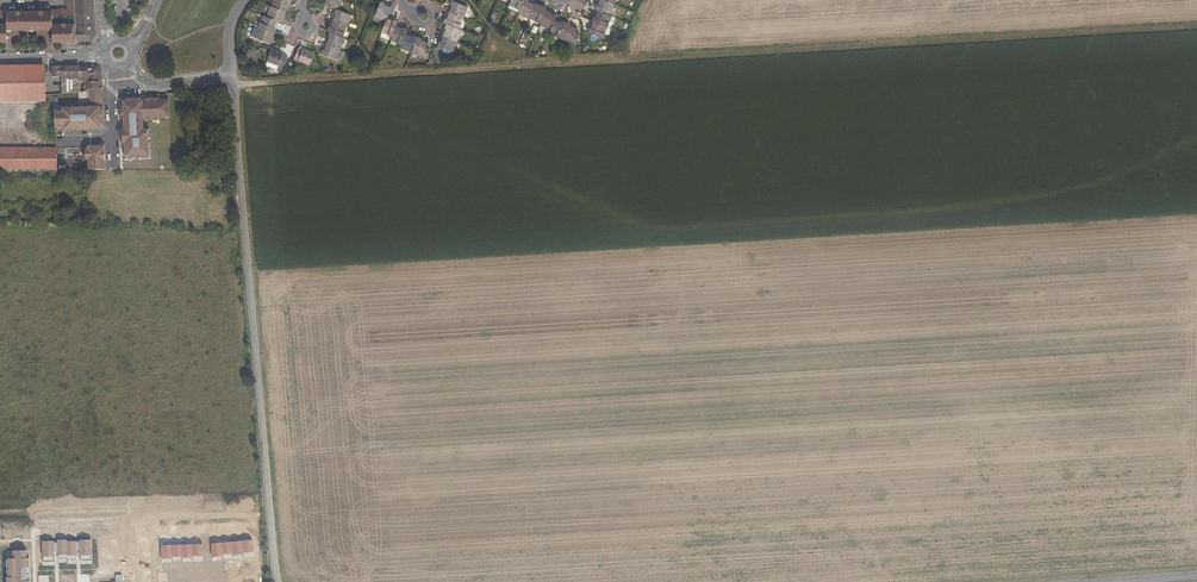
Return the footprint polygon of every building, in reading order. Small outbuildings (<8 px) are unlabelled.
[(66,36),(67,42),(77,42),(74,0),(67,0),(67,11),(44,11),(44,12),(40,12),(40,11),(20,11),(20,12),(16,12),(17,11),(0,11),(0,42),(8,42),(8,30),(17,30),(17,24),(21,24),(21,30),(41,30),(41,24),(44,24),(44,30),(53,30),(53,41),(53,43),(63,42),(63,36),(66,36)] [(92,41),(96,36),(94,0),(74,0),(77,42),(92,41)] [(271,5),(286,11),(290,0),(273,0),(271,5)] [(324,3),(336,9),(338,9),(342,0),(325,0),(324,3)] [(508,8),(519,12),(524,0),(511,0),(508,8)] [(530,18),(536,3),(528,0),(524,0),(519,12),(519,13),(530,18)] [(605,0),(599,0),(595,9),(597,10),(610,15),(614,4),(605,0)] [(380,1),(374,16),(386,20),(387,17),(392,6),(380,1)] [(449,12),(464,18),(468,7),(453,1),(449,12)] [(546,10),(547,8),(536,3),(530,18),(541,22),(546,10)] [(286,11),(271,5),(267,17),(278,21),(281,22),(286,11)] [(338,9),(336,9),(332,20),(346,25),(351,14),(338,9)] [(541,22),(540,24),(551,29),(555,19),(557,15),(546,10),(541,22)] [(610,15),(597,10),(592,21),(607,27),(611,28),(615,17),(610,15)] [(464,18),(449,12),(444,23),(447,24),(459,28),(464,18)] [(259,26),(273,32),(278,21),(267,17),(264,15),(259,26)] [(386,20),(381,31),(392,36),(397,25),(398,22),(387,17),(386,20)] [(551,29),(549,33),(560,37),(566,23),(555,19),(551,29)] [(346,25),(332,20),(328,31),(330,32),(342,36),(346,25)] [(592,21),(588,32),(602,38),(607,27),(592,21)] [(560,37),(575,44),(579,33),(575,32),(577,28),(566,23),(560,37)] [(447,24),(443,35),(457,41),(462,30),(459,28),(447,24)] [(392,36),(391,39),(402,44),(407,33),(408,30),(397,25),(392,36)] [(255,37),(269,43),(273,32),(259,26),(255,37)] [(342,36),(330,32),(326,43),(340,49),(345,38),(342,36)] [(412,52),(417,38),(407,33),(402,44),(401,48),(412,52)] [(453,52),(457,41),(443,35),(438,46),(453,52)] [(427,58),(430,49),(427,47),(429,42),(417,38),(412,52),(427,58)] [(340,49),(326,43),(322,54),(336,60),(340,49)] [(294,59),(309,65),(314,54),(299,48),(294,59)] [(268,61),(279,65),(278,68),(278,69),(282,70),(284,64),(286,58),(287,56),(283,54),(273,50),(268,61)] [(279,65),(268,61),(267,64),(267,66),(276,69),(278,68),(279,65)] [(89,90),(102,87),(102,69),(100,67),(98,65),(52,66),(52,77),(62,77),(62,93),(84,91),(89,90)] [(0,66),(0,102),(46,102),(46,95),(45,66),(0,66)] [(103,127),(102,87),(89,90),(90,107),(62,109),(62,111),(54,111),(55,128),(63,128),(64,130),(103,127)] [(124,142),(125,156),(128,156),(128,158),(144,157),(143,155),(146,155),(145,128),(142,129),(141,118),(144,118),(144,121),(159,120),(159,117),(169,117),(168,99),(159,100),(159,98),(144,98),(144,102),(141,102),(141,98),(125,99),(126,101),(123,101),(123,109),(121,109),(121,116),(123,116),(124,130),(122,130),(122,142),(124,142)] [(105,169),(104,148),(101,149),(101,146),(87,146),(88,149),(85,150),(86,161),(88,161),(88,169),(105,169)] [(57,171),(57,169),(56,148),(0,148),(0,171),(57,171)]
